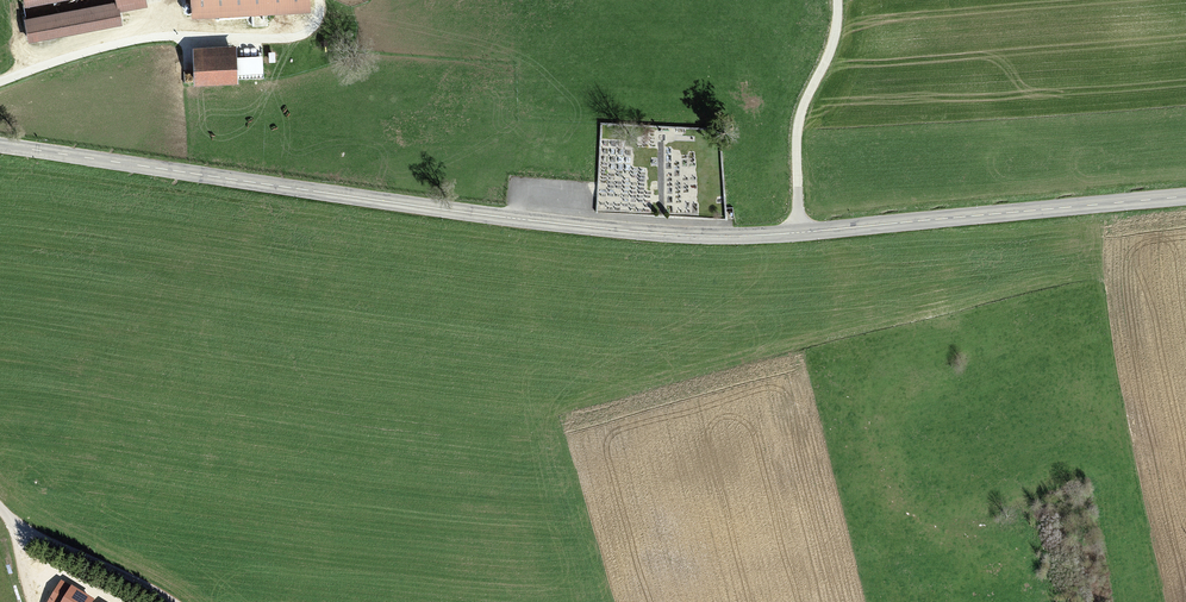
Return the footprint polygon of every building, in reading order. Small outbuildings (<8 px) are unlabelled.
[(120,11),(118,0),(101,0),(28,14),(33,40),(123,23),(120,11)] [(120,11),(151,4),(150,0),(118,0),(120,11)] [(191,18),(310,15),(309,0),(191,0),(191,18)] [(234,49),(193,50),(193,84),(235,83),(234,49)]
